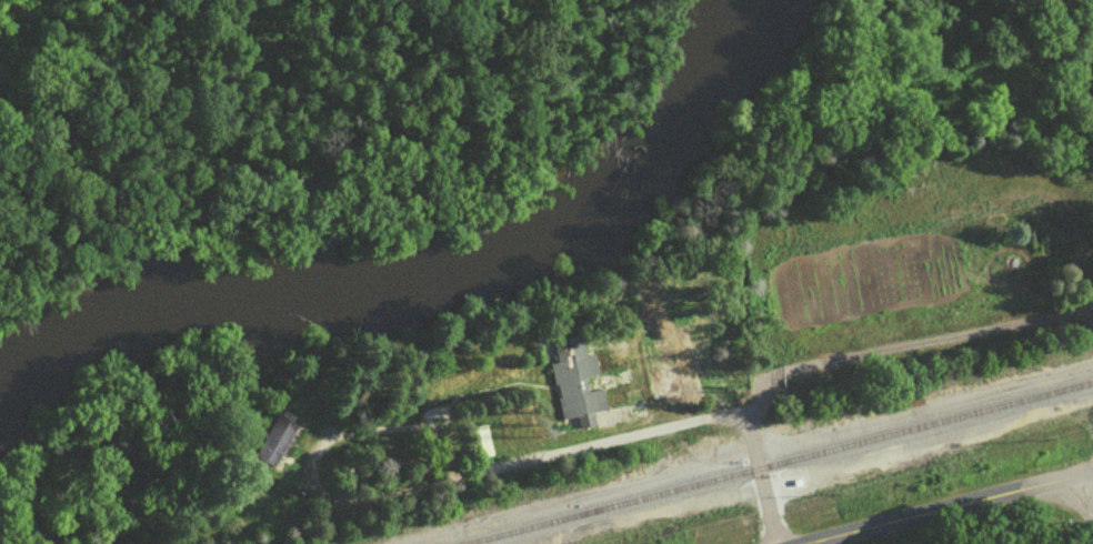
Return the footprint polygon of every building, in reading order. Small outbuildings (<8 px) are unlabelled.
[(549,338),(553,362),(550,362),(559,418),(575,416),(577,427),(593,424),(591,411),(604,408),(601,387),(586,390),(583,376),(596,374),(592,352),(584,354),(580,333),(549,338)] [(271,466),(294,425),(275,414),(252,455),(271,466)]
